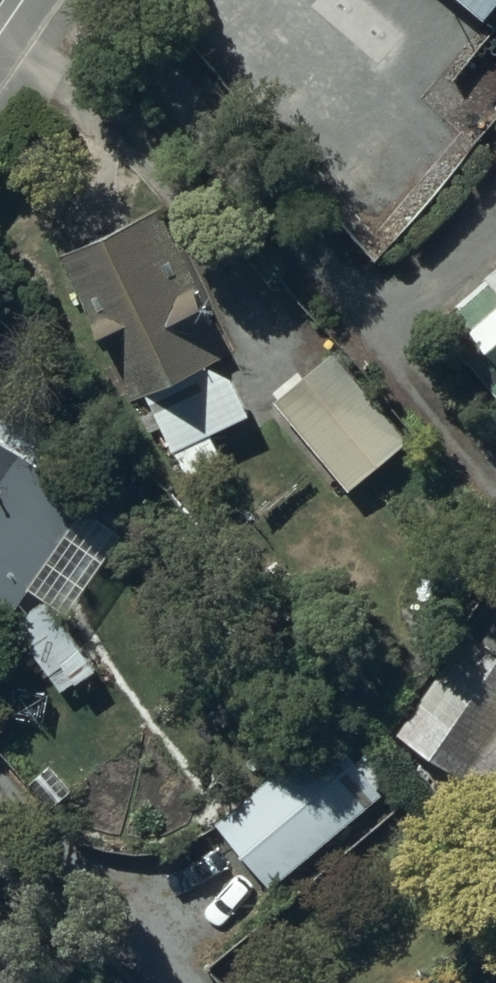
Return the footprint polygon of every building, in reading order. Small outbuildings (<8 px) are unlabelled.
[(495,23),(495,0),(469,0),(495,23)] [(158,221),(94,250),(185,453),(258,421),(212,318),(221,314),(201,269),(184,277),(158,221)] [(481,332),(495,347),(495,317),(481,332)] [(340,352),(281,401),(354,491),(414,442),(340,352)] [(14,614),(92,517),(0,443),(0,602),(14,614)] [(61,603),(27,622),(66,693),(100,674),(61,603)] [(458,638),(402,741),(492,791),(495,784),(495,659),(458,638)] [(331,729),(220,824),(279,892),(390,797),(331,729)]
